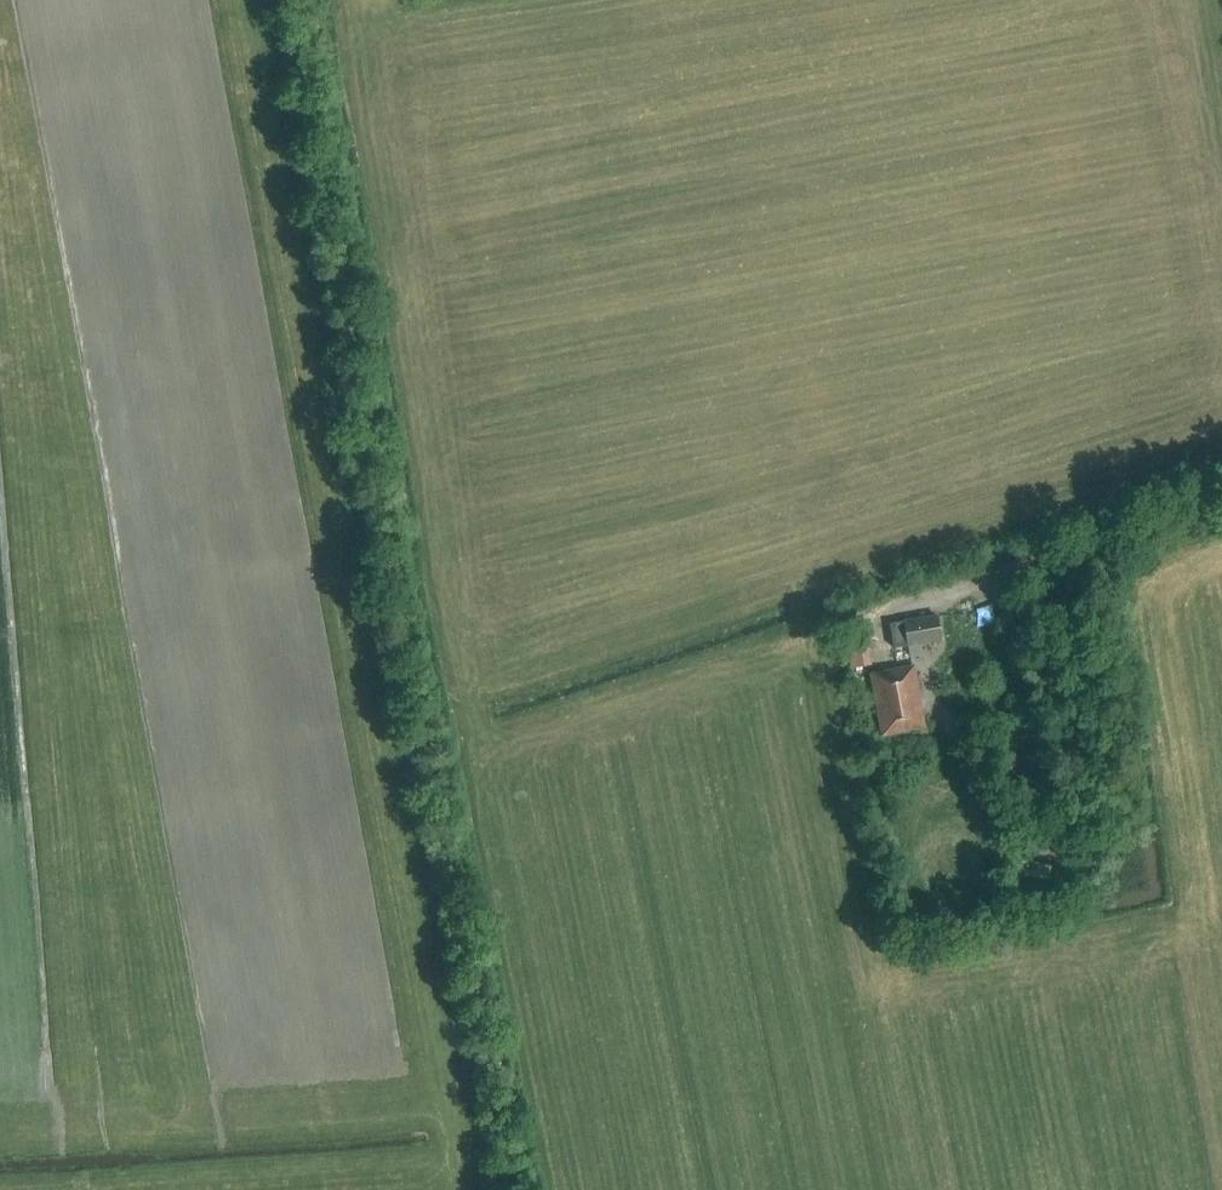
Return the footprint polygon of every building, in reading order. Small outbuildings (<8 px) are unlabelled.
[(941,641),(937,618),(890,625),(893,648),(907,646),(909,656),(920,655),(919,644),(941,641)] [(1024,675),(1022,662),(1008,664),(1010,677),(1024,675)] [(923,728),(912,666),(869,674),(880,736),(923,728)] [(977,718),(968,720),(965,720),(967,729),(979,727),(977,718)]
